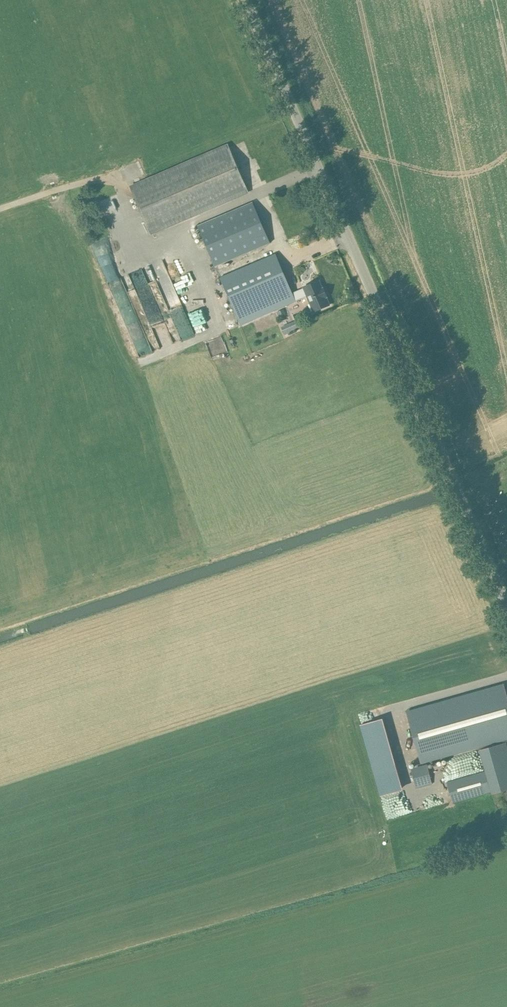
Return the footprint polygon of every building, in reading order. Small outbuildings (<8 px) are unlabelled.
[(228,146),(148,180),(131,188),(150,233),(248,191),(228,146)] [(110,214),(115,212),(111,199),(106,200),(110,214)] [(253,202),(198,226),(215,267),(270,243),(253,202)] [(221,277),(241,324),(307,296),(314,312),(330,305),(326,298),(327,297),(323,288),(319,281),(303,288),(292,293),(275,254),(221,277)] [(195,335),(164,257),(151,262),(182,340),(195,335)] [(155,299),(144,267),(130,272),(136,290),(132,292),(135,298),(144,295),(146,302),(155,299)] [(300,328),(296,320),(281,327),(285,335),(300,328)] [(135,346),(143,356),(152,349),(144,339),(135,346)] [(209,343),(213,356),(228,350),(226,345),(222,346),(220,339),(209,343)] [(406,711),(421,764),(506,739),(506,696),(504,684),(406,711)] [(382,718),(360,725),(381,796),(403,790),(382,718)] [(496,746),(478,751),(484,772),(446,783),(451,803),(490,792),(491,794),(506,790),(506,747),(506,743),(496,746)] [(410,769),(416,789),(432,784),(427,764),(410,769)] [(445,805),(443,794),(425,796),(427,807),(445,805)]
